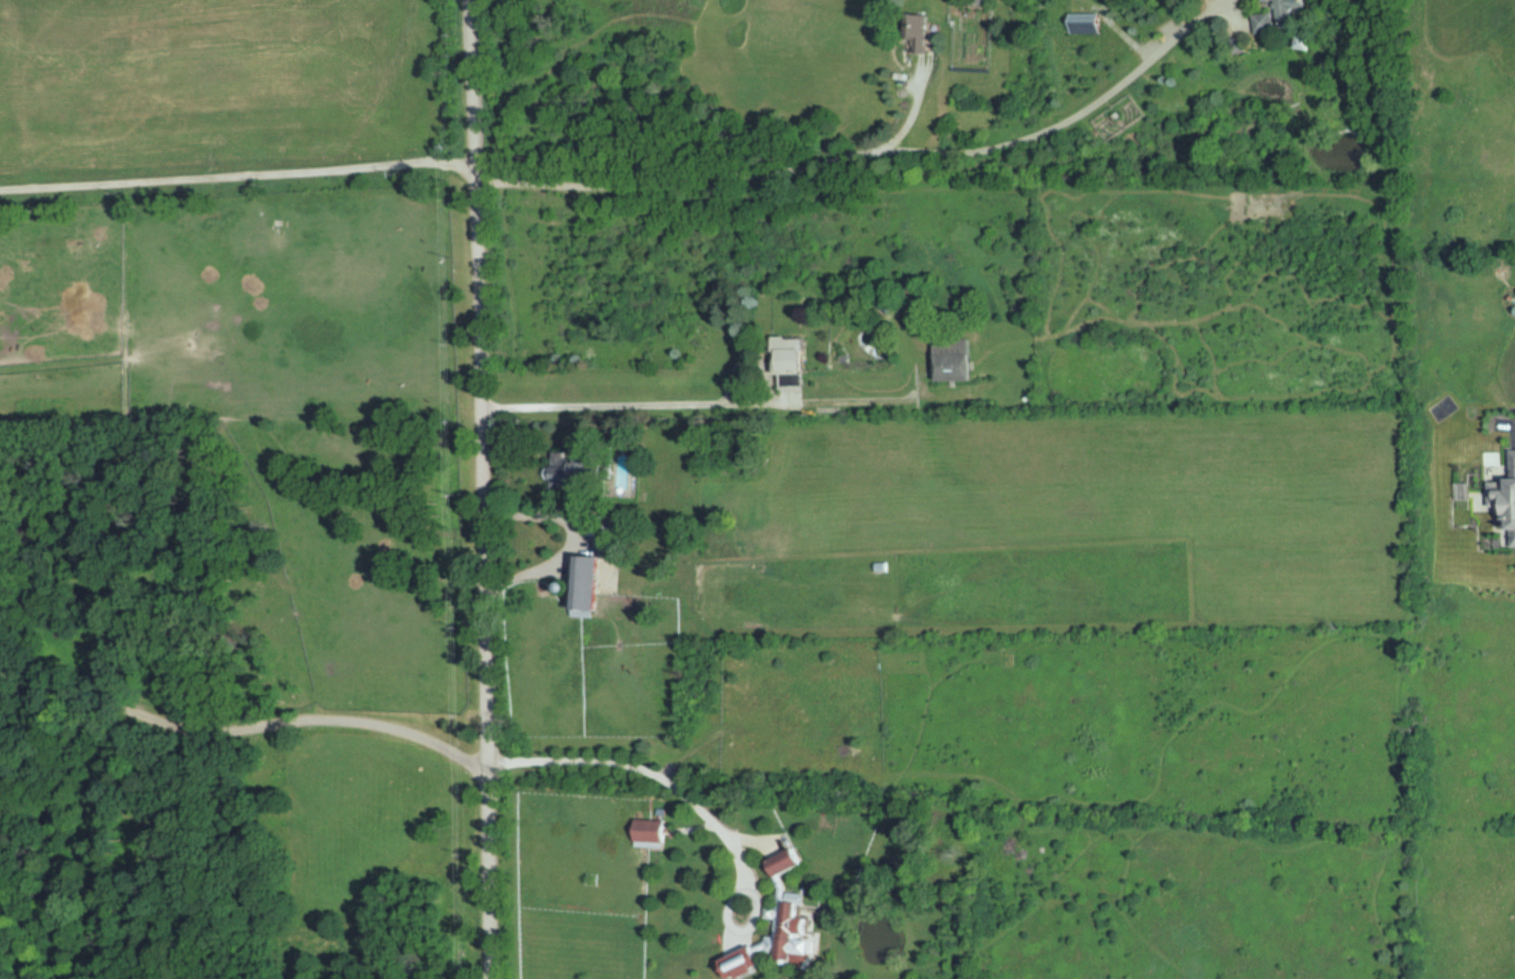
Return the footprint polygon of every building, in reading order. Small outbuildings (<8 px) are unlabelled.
[(1293,29),(1290,11),(1305,8),(1304,0),(1261,0),(1262,3),(1272,2),(1274,12),(1252,15),(1255,34),(1293,29)] [(1104,33),(1104,13),(1071,13),(1071,33),(1104,33)] [(907,23),(907,54),(926,54),(926,23),(907,23)] [(937,381),(972,381),(972,338),(937,339),(937,381)] [(783,387),(806,387),(806,357),(783,357),(783,387)] [(552,456),(551,481),(591,482),(592,456),(552,456)] [(1491,480),(1491,507),(1503,506),(1503,531),(1514,530),(1514,547),(1514,480),(1491,480)] [(599,616),(600,557),(573,557),(572,616),(599,616)] [(778,895),(777,934),(778,939),(778,957),(780,964),(798,965),(801,893),(789,893),(782,874),(807,865),(800,847),(765,860),(778,895)]
